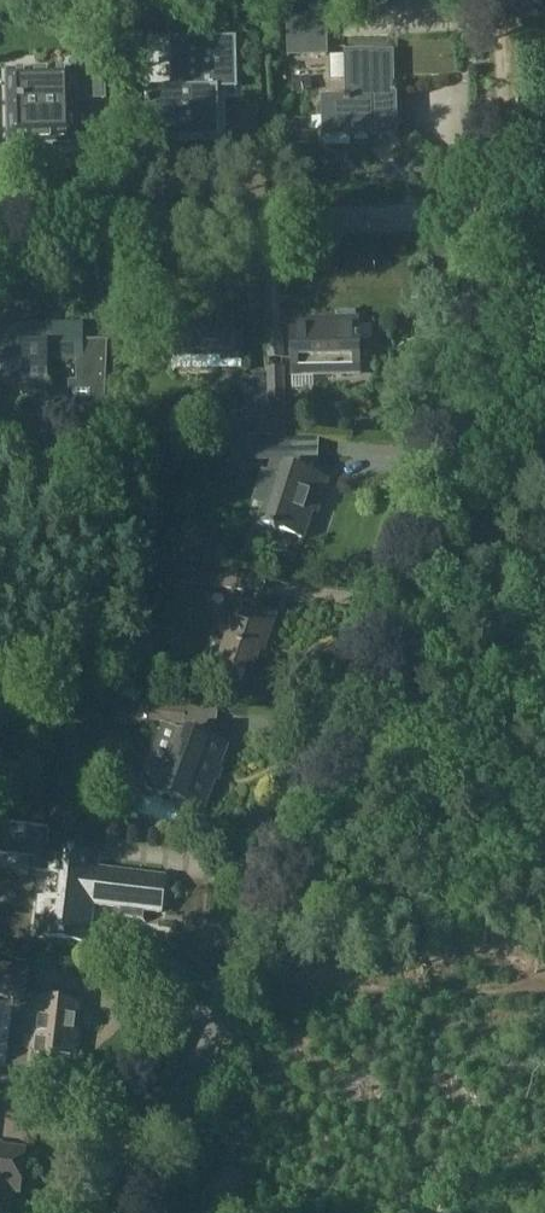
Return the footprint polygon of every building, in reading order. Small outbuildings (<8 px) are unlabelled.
[(327,36),(304,36),(304,58),(327,57),(327,36)] [(170,89),(146,90),(147,143),(217,142),(215,89),(216,89),(235,89),(234,39),(168,40),(170,89)] [(380,139),(383,137),(395,136),(393,54),(345,55),(346,99),(322,99),(322,138),(367,137),(370,139),(380,139)] [(21,91),(7,91),(8,146),(75,145),(74,101),(103,100),(103,65),(72,65),(72,73),(21,74),(21,91)] [(321,92),(333,91),(332,68),(320,69),(321,92)] [(357,376),(356,358),(356,320),(320,321),(320,325),(288,325),(289,377),(357,376)] [(240,324),(172,325),(172,358),(172,372),(240,370),(240,357),(240,324)] [(21,362),(20,399),(47,399),(47,362),(76,362),(76,383),(68,383),(68,411),(104,412),(108,342),(81,343),(81,327),(0,327),(0,362),(21,362)] [(269,404),(284,404),(283,370),(268,370),(269,404)] [(240,424),(229,424),(230,444),(230,458),(255,457),(254,404),(240,416),(240,424)] [(269,404),(254,404),(255,441),(261,440),(270,440),(269,404)] [(99,432),(98,452),(110,452),(111,432),(99,432)] [(277,440),(270,440),(261,440),(261,457),(285,457),(285,440),(277,440)] [(272,476),(255,525),(302,540),(314,503),(318,504),(325,483),(321,481),(316,479),(317,463),(292,463),(287,463),(285,470),(282,479),(272,476)] [(187,546),(186,561),(186,562),(217,565),(218,548),(187,546)] [(181,567),(179,585),(236,591),(238,574),(238,573),(181,567)] [(217,662),(249,673),(261,639),(265,640),(273,617),(237,605),(217,662)] [(149,705),(147,723),(187,727),(189,709),(149,705)] [(148,764),(140,788),(155,793),(157,790),(171,795),(204,807),(224,749),(188,736),(178,733),(165,769),(148,764)] [(38,901),(34,938),(88,945),(92,906),(119,909),(118,919),(142,922),(143,912),(160,914),(164,879),(96,871),(98,857),(39,850),(36,872),(61,875),(57,903),(38,901)] [(0,966),(0,997),(13,998),(20,999),(23,968),(0,966)] [(20,999),(13,998),(5,1069),(71,1077),(80,1006),(20,999)] [(9,1194),(18,1195),(19,1191),(22,1188),(23,1181),(21,1177),(24,1152),(0,1149),(0,1212),(7,1212),(9,1194)]
